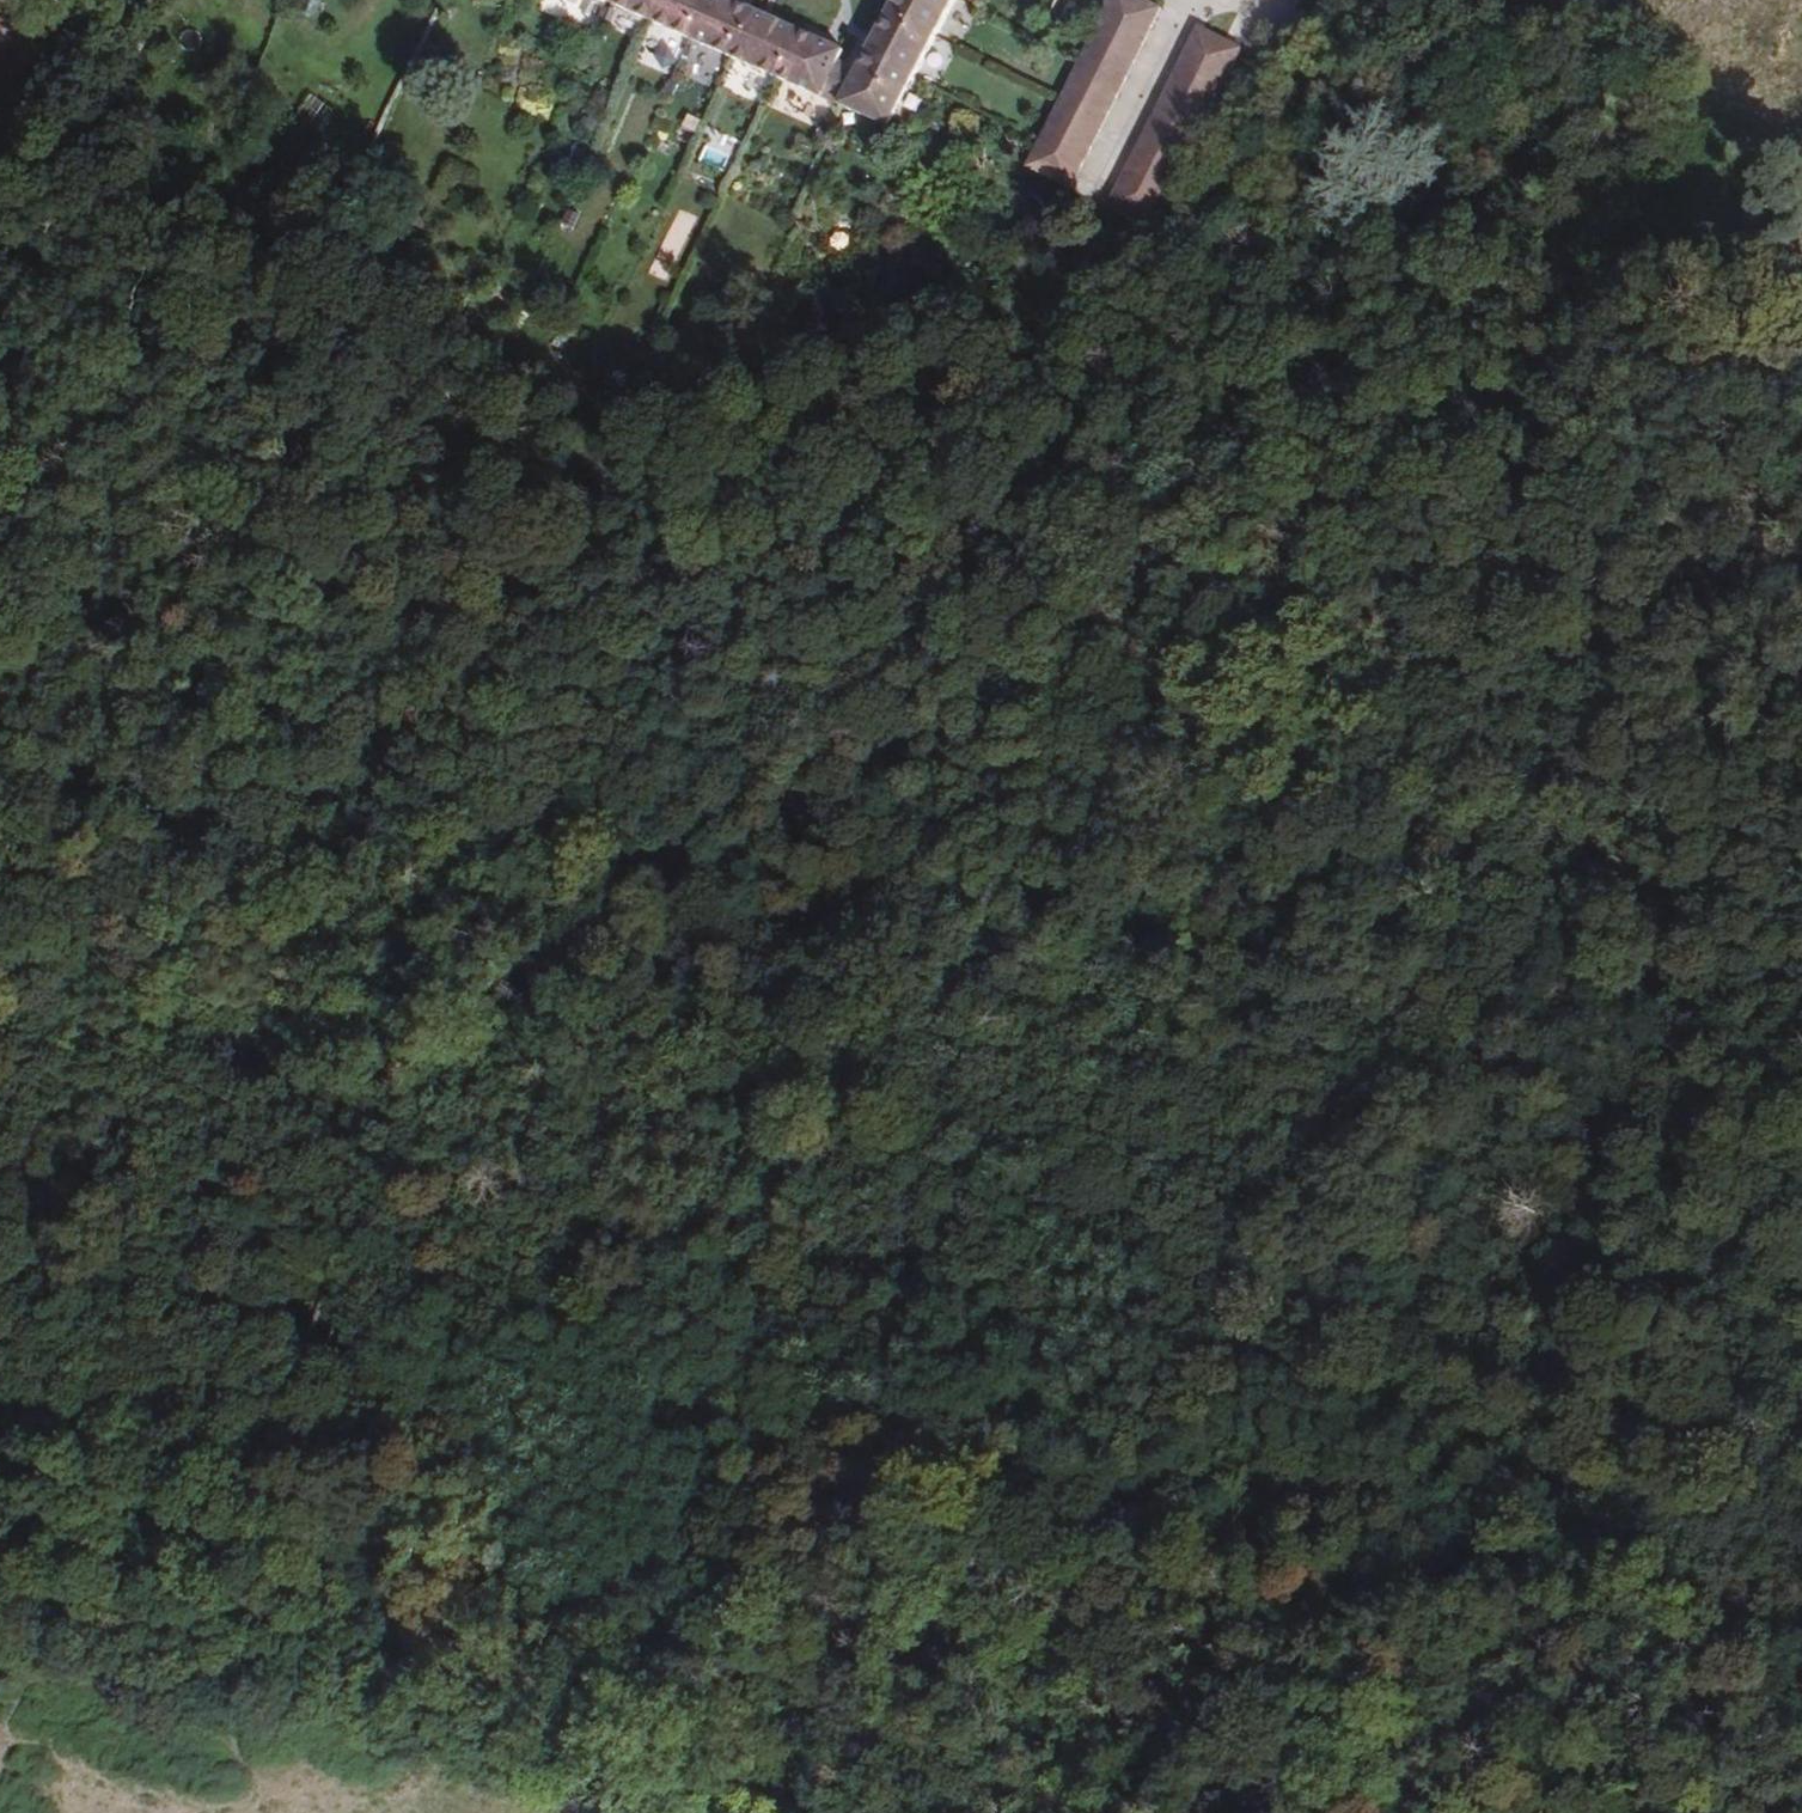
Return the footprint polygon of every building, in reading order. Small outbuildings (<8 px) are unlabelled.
[(967,0),(906,0),(871,64),(851,55),(856,44),(761,0),(642,0),(768,59),(903,121),(967,0)] [(1061,88),(1044,120),(1017,173),(1061,193),(1155,10),(1136,0),(1107,0),(1061,88)] [(640,62),(666,72),(682,33),(657,22),(640,62)] [(1236,49),(1213,37),(1192,27),(1100,211),(1144,231),(1236,49)] [(701,160),(720,165),(725,145),(706,139),(701,160)]
